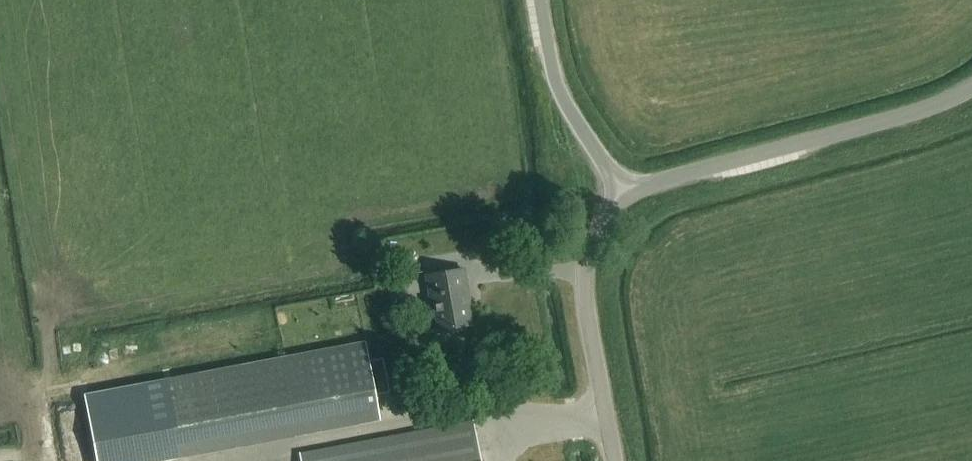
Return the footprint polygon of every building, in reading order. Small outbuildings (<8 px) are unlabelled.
[(441,335),(468,331),(462,299),(465,299),(461,271),(427,277),(431,305),(435,304),(441,335)] [(163,381),(179,460),(379,422),(365,344),(163,381)] [(382,361),(368,364),(374,396),(388,394),(382,361)] [(84,396),(96,460),(174,460),(179,460),(163,381),(84,396)] [(473,421),(299,456),(300,460),(480,460),(473,421)]
